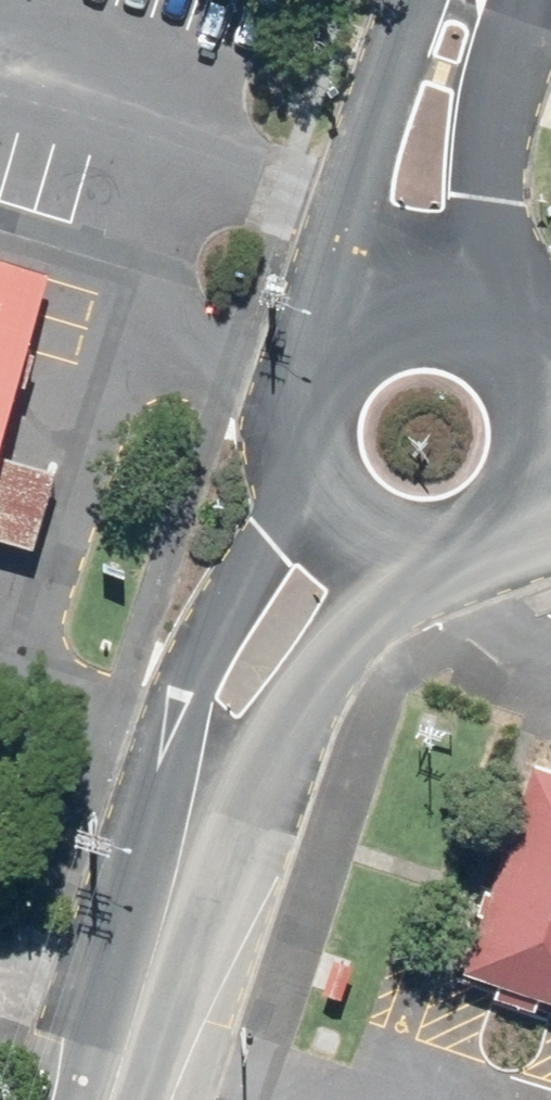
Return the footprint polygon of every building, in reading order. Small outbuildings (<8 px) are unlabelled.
[(0,260),(0,510),(66,278),(0,260)] [(457,952),(550,987),(550,757),(550,758),(533,752),(457,952)]
